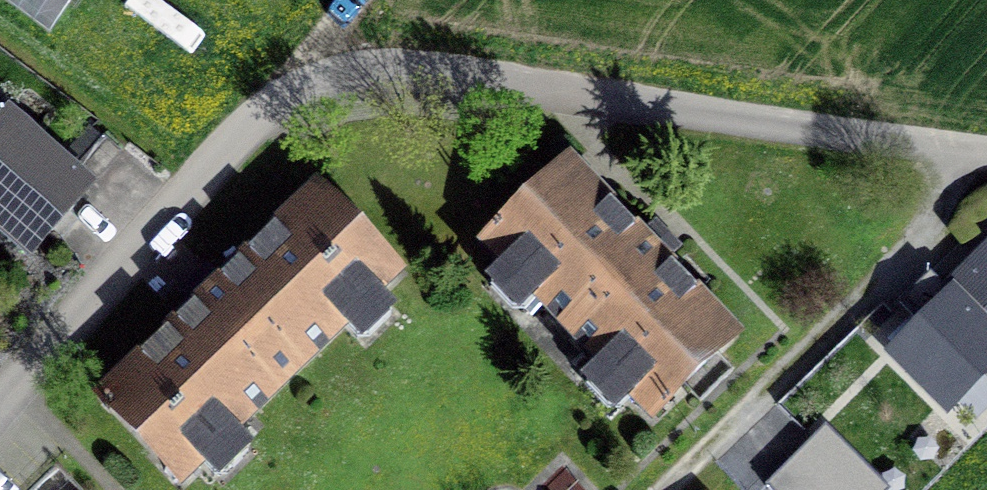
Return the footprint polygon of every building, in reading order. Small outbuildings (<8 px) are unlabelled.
[(0,132),(0,233),(26,255),(91,177),(15,114),(0,132)] [(562,155),(481,233),(655,413),(735,335),(562,155)] [(86,407),(164,489),(180,489),(405,277),(319,186),(86,407)] [(890,356),(940,409),(986,365),(986,252),(947,290),(932,274),(901,304),(922,326),(890,356)] [(812,440),(767,484),(773,489),(862,489),(812,440)]
